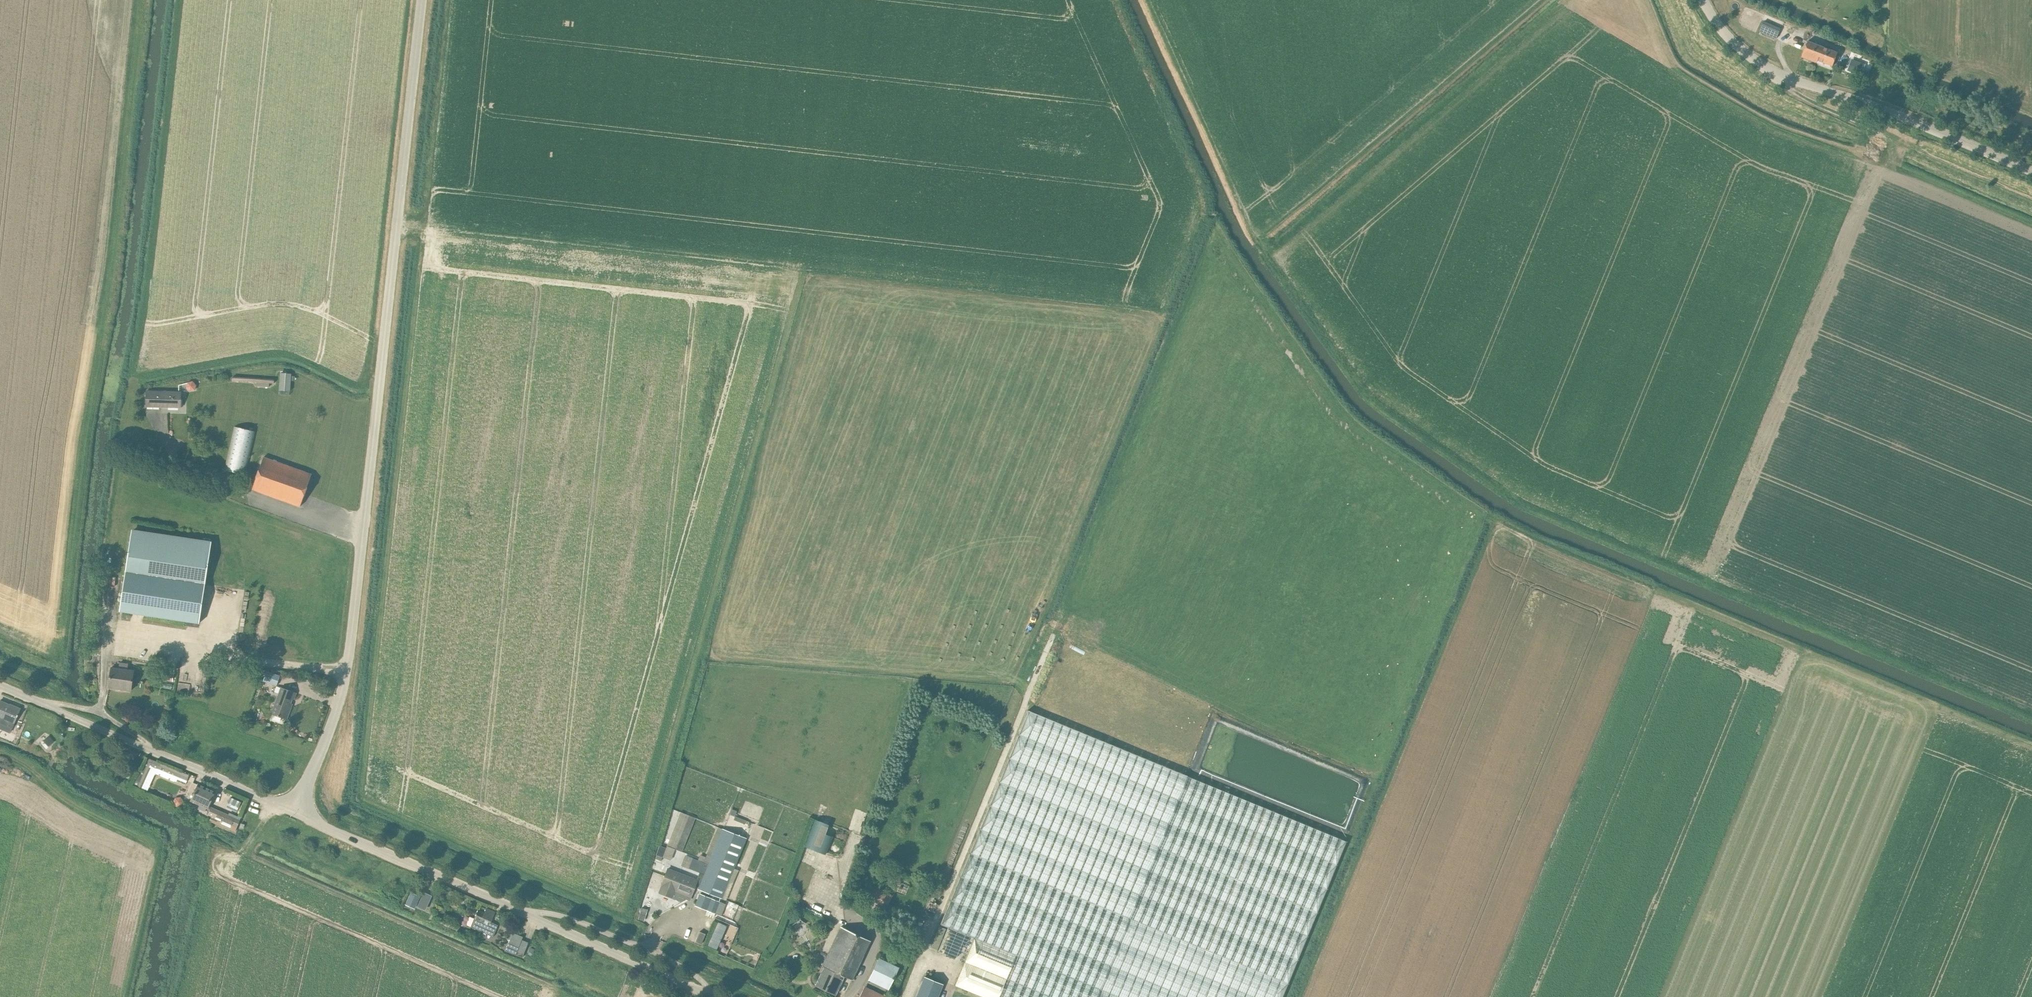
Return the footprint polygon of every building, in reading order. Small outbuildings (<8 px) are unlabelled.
[(1763,22),(1759,31),(1776,38),(1778,33),(1771,30),(1773,25),(1763,22)] [(1804,50),(1801,57),(1816,62),(1817,60),(1833,66),(1838,53),(1822,47),(1807,41),(1807,42),(1804,50)] [(1848,66),(1847,70),(1860,76),(1865,64),(1859,62),(1851,59),(1848,66)] [(1909,80),(1906,87),(1917,93),(1920,86),(1909,80)] [(290,391),(291,374),(280,373),(279,391),(290,391)] [(232,376),(232,381),(256,382),(256,386),(261,387),(261,383),(264,383),(264,387),(269,387),(269,383),(274,384),(274,379),(232,376)] [(196,384),(192,381),(187,382),(185,387),(189,391),(194,390),(196,384)] [(144,407),(180,408),(181,391),(178,391),(145,390),(144,407)] [(255,432),(234,427),(224,470),(235,473),(245,475),(255,432)] [(252,489),(300,507),(304,494),(311,475),(263,457),(252,489)] [(204,583),(211,541),(132,529),(125,576),(119,611),(198,623),(204,583)] [(134,670),(126,669),(127,664),(119,663),(118,668),(111,667),(108,688),(131,691),(133,672),(134,670)] [(172,682),(174,669),(164,668),(162,680),(172,682)] [(262,681),(276,685),(279,675),(266,671),(262,681)] [(290,703),(291,699),(293,700),(296,693),(281,687),(271,714),(286,720),(292,704),(290,703)] [(18,715),(17,715),(20,708),(12,705),(11,706),(0,701),(0,718),(13,723),(16,716),(18,717),(18,715)] [(954,985),(982,996),(1096,996),(1187,776),(1027,710),(939,924),(973,938),(954,985)] [(48,736),(41,743),(46,748),(54,741),(48,736)] [(140,770),(133,785),(141,788),(142,788),(147,791),(157,768),(187,781),(189,776),(147,758),(141,771),(140,770)] [(130,780),(134,774),(126,770),(123,776),(130,780)] [(1096,996),(1282,996),(1346,841),(1187,776),(1096,996)] [(190,802),(207,809),(215,792),(198,785),(190,802)] [(175,797),(173,802),(176,806),(182,806),(183,801),(180,797),(175,797)] [(230,797),(226,807),(236,812),(240,802),(230,797)] [(211,821),(230,829),(235,831),(241,818),(235,815),(234,818),(211,808),(208,815),(212,817),(211,821)] [(681,852),(695,818),(680,812),(666,848),(663,858),(671,861),(675,849),(681,852)] [(815,819),(804,846),(825,855),(832,837),(825,834),(828,824),(815,819)] [(661,885),(659,891),(672,897),(673,894),(674,890),(690,897),(695,886),(699,888),(698,889),(721,899),(721,898),(734,869),(746,838),(718,827),(705,857),(703,862),(697,860),(692,858),(688,868),(699,872),(696,879),(668,868),(661,885)] [(659,846),(656,855),(663,858),(666,848),(659,846)] [(410,892),(405,904),(414,909),(420,896),(410,892)] [(714,913),(721,916),(726,904),(719,901),(700,893),(695,905),(714,913)] [(648,909),(642,907),(638,919),(644,921),(648,909)] [(477,910),(470,927),(492,937),(498,925),(490,922),(494,911),(487,908),(484,913),(477,910)] [(717,922),(707,945),(716,949),(726,926),(717,922)] [(870,941),(852,932),(840,927),(822,966),(824,967),(815,986),(835,995),(844,976),(851,980),(870,941)] [(513,932),(505,950),(522,957),(528,942),(521,940),(523,936),(513,932)] [(701,944),(705,934),(699,932),(695,942),(701,944)] [(886,961),(880,975),(892,980),(898,966),(886,961)] [(915,996),(937,996),(942,985),(924,977),(915,996)] [(864,988),(859,996),(884,996),(864,988)]
